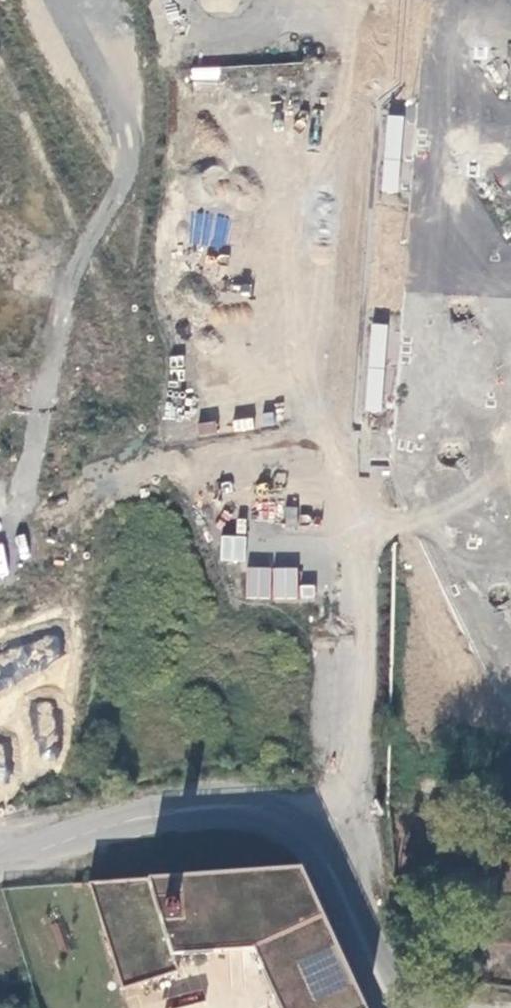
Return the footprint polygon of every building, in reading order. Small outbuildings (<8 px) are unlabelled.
[(404,116),(387,115),(381,193),(398,194),(404,116)] [(389,325),(372,324),(365,411),(382,412),(389,325)] [(244,537),(224,536),(223,557),(243,558),(244,537)] [(296,597),(296,568),(247,567),(246,596),(296,597)] [(152,880),(172,956),(252,952),(278,1007),(363,1007),(298,870),(152,880)] [(152,880),(89,884),(121,990),(177,973),(172,956),(152,880)]
